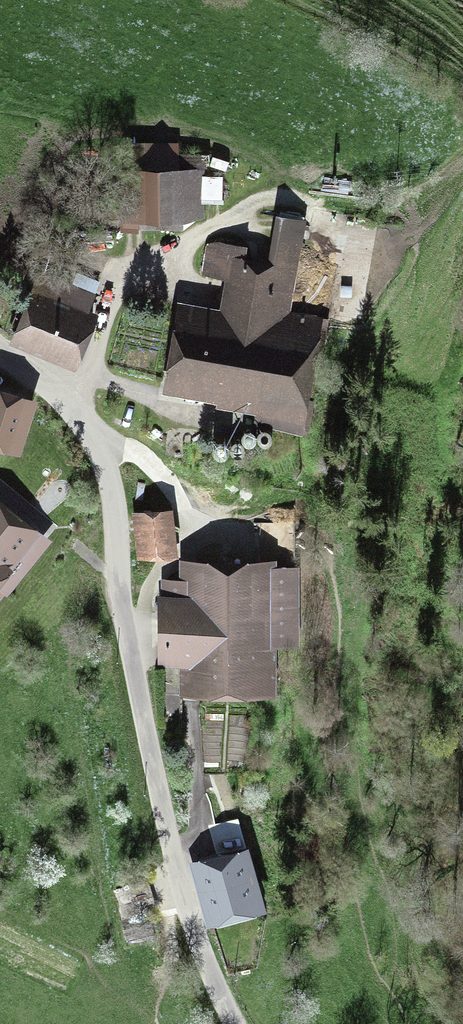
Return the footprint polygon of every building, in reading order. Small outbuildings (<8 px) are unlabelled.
[(191,218),(198,177),(177,174),(177,177),(149,173),(149,169),(129,165),(124,192),(96,187),(92,207),(120,212),(121,207),(142,210),(142,213),(170,217),(170,215),(191,218)] [(280,316),(298,225),(278,221),(268,271),(244,267),(247,253),(212,247),(205,250),(201,274),(236,281),(228,325),(183,317),(183,315),(180,314),(180,319),(182,319),(171,378),(170,377),(169,382),(173,383),(173,381),(261,398),(256,424),(300,433),(321,324),(280,316)] [(66,357),(92,295),(39,273),(14,335),(66,357)] [(0,397),(0,436),(12,440),(23,404),(0,397)] [(0,512),(0,573),(29,536),(0,512)] [(164,514),(141,517),(145,552),(167,549),(164,514)] [(197,580),(166,580),(166,659),(196,659),(196,684),(259,684),(259,639),(267,639),(267,642),(296,642),(296,568),(197,568),(197,580)] [(162,710),(181,723),(181,694),(162,694),(162,710)] [(241,815),(229,819),(235,841),(247,837),(241,815)] [(251,901),(240,859),(204,869),(215,911),(251,901)] [(139,883),(114,891),(124,921),(149,913),(139,883)]
